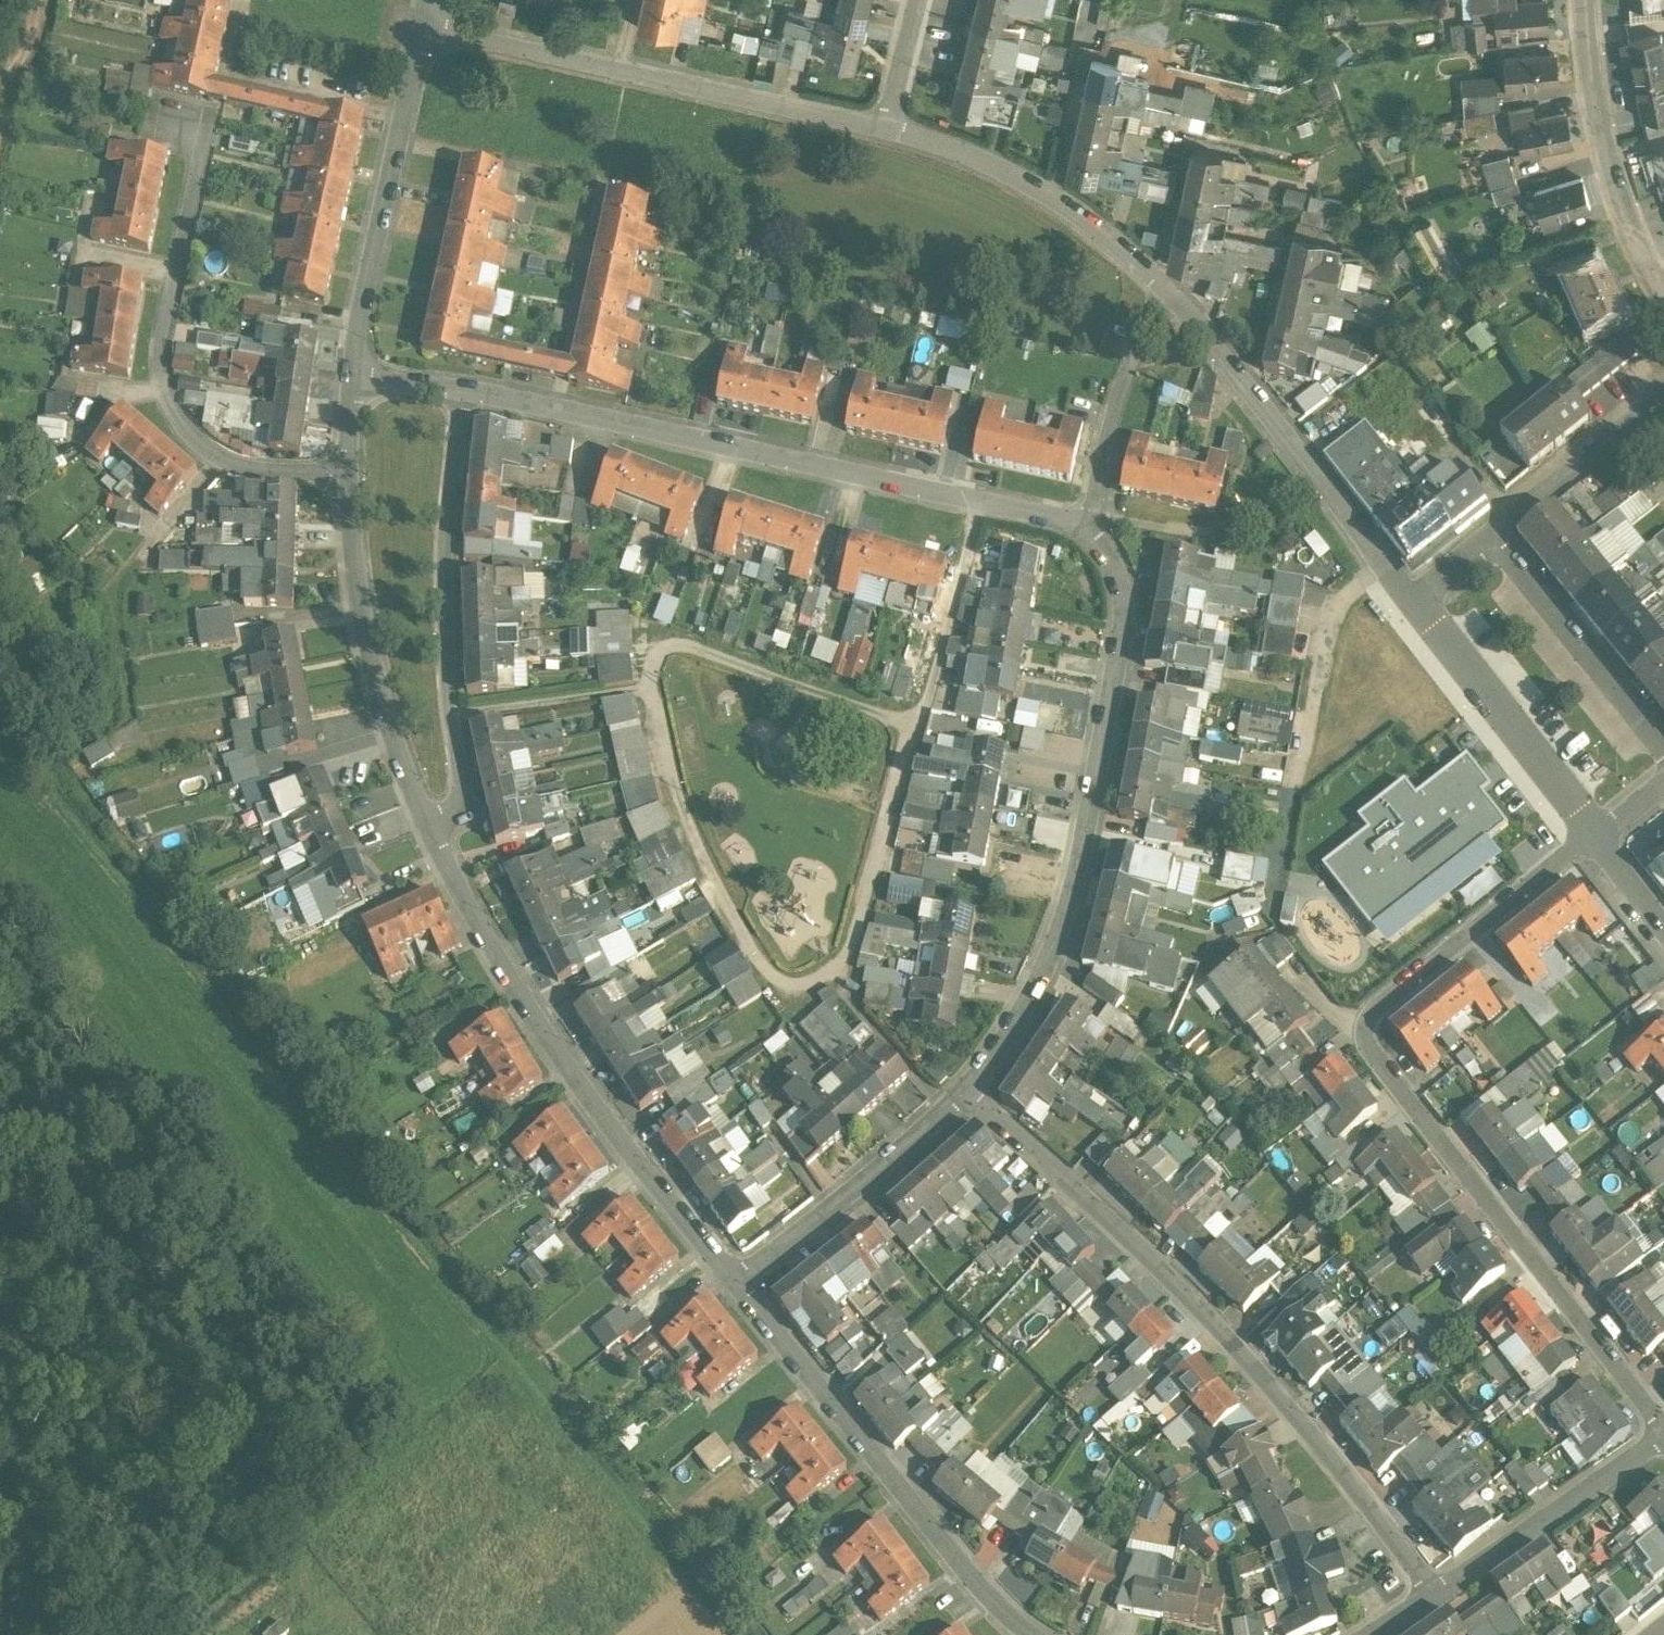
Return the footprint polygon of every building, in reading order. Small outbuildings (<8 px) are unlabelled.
[(197,0),(192,0),(186,28),(166,24),(162,42),(182,46),(221,55),(231,7),(197,0)] [(509,0),(501,0),(499,9),(515,13),(518,2),(509,0)] [(638,27),(677,36),(684,6),(704,10),(706,0),(644,0),(638,27)] [(839,4),(869,11),(871,0),(840,0),(839,4)] [(1004,0),(978,0),(972,24),(1018,34),(1021,24),(1005,20),(1010,3),(1010,1),(1004,0)] [(1010,1),(1010,3),(1045,12),(1047,0),(1004,0),(1010,1)] [(1478,15),(1499,13),(1502,39),(1521,38),(1520,32),(1551,29),(1548,0),(1477,0),(1478,15)] [(1630,2),(1630,20),(1661,16),(1661,0),(1660,0),(1630,2)] [(869,11),(839,4),(835,21),(818,17),(815,29),(862,40),(869,11)] [(1455,47),(1488,46),(1487,20),(1454,21),(1455,47)] [(1018,34),(972,24),(965,52),(996,59),(1000,41),(1016,44),(1018,34)] [(1045,30),(1021,24),(1018,34),(1042,40),(1045,30)] [(862,40),(815,29),(813,38),(830,42),(825,61),(855,68),(862,40)] [(1631,39),(1639,79),(1663,74),(1663,38),(1663,34),(1631,39)] [(221,55),(182,46),(176,74),(156,70),(152,90),(211,103),(211,101),(214,85),(221,55)] [(1141,58),(1108,51),(1104,64),(1122,67),(1121,74),(1134,77),(1136,70),(1138,71),(1141,58)] [(996,59),(965,52),(959,79),(989,87),(1005,91),(1007,80),(991,76),(996,59)] [(1555,53),(1507,56),(1509,86),(1557,83),(1555,53)] [(1134,77),(1121,74),(1122,67),(1104,64),(1092,61),(1086,90),(1132,100),(1144,103),(1146,93),(1150,94),(1150,91),(1147,90),(1149,80),(1134,77)] [(1639,79),(1646,118),(1663,115),(1663,74),(1639,79)] [(989,87),(959,79),(952,108),(982,116),(989,87)] [(223,87),(214,85),(211,101),(219,103),(231,106),(234,89),(223,87)] [(1213,92),(1188,85),(1185,99),(1210,105),(1213,92)] [(1005,91),(989,87),(982,116),(998,120),(1005,91)] [(234,89),(231,106),(296,120),(299,104),(234,89)] [(1132,100),(1086,90),(1080,118),(1109,125),(1113,107),(1130,111),(1132,100)] [(1498,90),(1462,95),(1465,116),(1500,108),(1498,90)] [(1019,94),(1005,91),(998,120),(1012,123),(1019,94)] [(1185,99),(1150,91),(1150,94),(1146,93),(1144,103),(1183,111),(1185,99)] [(1210,105),(1185,99),(1183,111),(1191,113),(1208,117),(1210,105)] [(1144,103),(1132,100),(1130,111),(1129,112),(1180,124),(1183,111),(1144,103)] [(327,110),(299,104),(296,120),(323,126),(327,110)] [(366,117),(327,109),(327,110),(323,126),(317,156),(355,164),(366,117)] [(1191,113),(1183,111),(1180,124),(1189,125),(1191,113)] [(1566,114),(1519,124),(1526,153),(1572,143),(1566,114)] [(1109,125),(1080,118),(1073,146),(1119,157),(1122,146),(1105,143),(1109,125)] [(256,145),(233,140),(230,151),(254,157),(256,145)] [(1119,157),(1073,146),(1067,176),(1096,183),(1101,164),(1117,167),(1119,157)] [(1146,152),(1122,146),(1119,157),(1126,159),(1143,163),(1146,152)] [(169,158),(112,147),(109,163),(129,167),(123,197),(159,205),(169,158)] [(1223,156),(1193,150),(1186,180),(1233,190),(1235,179),(1219,175),(1223,156)] [(1655,154),(1663,180),(1663,151),(1655,154)] [(317,156),(297,152),(294,169),(313,174),(307,203),(345,211),(355,164),(317,156)] [(1484,161),(1499,202),(1524,193),(1509,152),(1484,161)] [(1117,167),(1101,164),(1096,183),(1119,188),(1126,159),(1119,157),(1117,167)] [(1143,163),(1126,159),(1119,188),(1137,191),(1143,163)] [(504,172),(465,163),(454,211),(494,219),(513,224),(517,206),(498,201),(504,172)] [(1583,177),(1537,190),(1545,219),(1591,206),(1583,177)] [(1233,190),(1186,180),(1180,208),(1210,215),(1214,197),(1231,200),(1233,190)] [(1288,185),(1285,201),(1305,205),(1308,189),(1288,185)] [(649,204),(610,195),(600,243),(639,251),(659,256),(663,237),(643,233),(649,204)] [(159,205),(123,197),(116,228),(96,223),(93,242),(149,253),(159,205)] [(307,203),(287,199),(283,217),(303,221),(297,249),(335,258),(345,211),(307,203)] [(532,223),(535,209),(522,206),(519,220),(532,223)] [(1210,215),(1180,208),(1174,237),(1220,247),(1223,236),(1206,232),(1210,215)] [(494,219),(454,211),(444,258),(483,266),(503,271),(507,252),(487,248),(494,219)] [(1453,259),(1431,222),(1423,227),(1444,264),(1453,259)] [(1343,246),(1294,235),(1283,289),(1329,297),(1332,298),(1334,286),(1343,246)] [(1220,247),(1174,237),(1167,266),(1198,272),(1202,253),(1218,256),(1220,247)] [(639,251),(600,243),(590,290),(629,298),(648,302),(652,284),(633,280),(639,251)] [(297,249),(277,245),(273,263),(293,268),(286,297),(325,306),(335,258),(297,249)] [(1267,258),(1220,247),(1218,256),(1202,253),(1198,272),(1213,275),(1220,276),(1229,278),(1232,267),(1233,267),(1234,260),(1239,262),(1265,268),(1267,258)] [(1598,251),(1555,269),(1556,271),(1558,270),(1588,340),(1586,341),(1587,342),(1630,324),(1629,322),(1627,323),(1614,294),(1616,293),(1615,292),(1613,292),(1609,283),(1611,282),(1611,281),(1609,282),(1596,253),(1598,252),(1598,251)] [(508,270),(523,272),(525,254),(510,252),(508,270)] [(483,266),(444,258),(434,304),(473,313),(493,317),(497,299),(477,295),(483,266)] [(144,283),(87,274),(84,292),(104,295),(99,325),(137,330),(144,283)] [(1220,276),(1213,275),(1205,300),(1221,306),(1229,278),(1220,276)] [(1358,291),(1334,286),(1332,298),(1354,304),(1358,291)] [(1329,297),(1283,289),(1277,316),(1306,322),(1310,304),(1327,307),(1329,297)] [(629,298),(590,290),(580,336),(619,345),(638,349),(642,331),(622,327),(629,298)] [(1386,297),(1358,291),(1354,304),(1383,311),(1386,297)] [(473,313),(434,304),(423,352),(463,360),(463,359),(467,342),(473,313)] [(1306,322),(1277,316),(1271,344),(1317,354),(1319,343),(1303,339),(1306,322)] [(313,325),(278,320),(276,333),(289,335),(311,339),(313,325)] [(1482,357),(1501,344),(1487,324),(1468,337),(1482,357)] [(137,330),(99,325),(95,355),(74,352),(72,370),(129,379),(137,330)] [(276,333),(269,332),(266,348),(243,344),(241,358),(267,362),(269,351),(286,354),(289,335),(276,333)] [(311,339),(289,335),(286,354),(269,351),(267,362),(314,370),(319,340),(311,339)] [(1626,335),(1596,359),(1611,378),(1641,354),(1626,335)] [(619,345),(580,336),(573,366),(569,382),(569,384),(628,397),(632,378),(612,374),(619,345)] [(224,341),(200,337),(198,348),(222,352),(224,341)] [(496,348),(467,342),(463,359),(492,365),(496,348)] [(1317,354),(1271,344),(1264,373),(1294,380),(1294,379),(1298,360),(1315,364),(1317,354)] [(178,346),(178,372),(196,372),(197,347),(178,346)] [(492,365),(549,378),(553,361),(496,348),(492,365)] [(747,352),(730,349),(717,406),(765,416),(773,379),(743,372),(747,352)] [(1348,363),(1317,354),(1315,364),(1345,373),(1348,363)] [(241,358),(235,357),(232,373),(261,378),(271,379),(272,374),(266,373),(267,362),(241,358)] [(1596,359),(1563,386),(1577,405),(1611,378),(1596,359)] [(1315,364),(1298,360),(1294,379),(1311,382),(1315,364)] [(562,363),(553,361),(549,378),(559,380),(569,382),(573,366),(562,363)] [(314,370),(267,362),(266,373),(272,374),(271,379),(261,378),(260,389),(280,392),(310,397),(314,370)] [(1360,367),(1348,363),(1345,373),(1353,375),(1360,367)] [(803,386),(773,379),(765,416),(813,426),(825,369),(808,366),(803,386)] [(1212,420),(1221,372),(1201,369),(1192,416),(1212,420)] [(876,381),(859,377),(846,434),(894,444),(902,407),(871,401),(876,381)] [(99,398),(101,386),(58,380),(56,392),(99,398)] [(1167,385),(1162,403),(1179,408),(1184,390),(1167,385)] [(1563,389),(1503,436),(1502,435),(1501,436),(1530,472),(1531,471),(1530,469),(1589,422),(1591,424),(1592,423),(1577,405),(1563,386),(1562,387),(1563,389)] [(1328,400),(1317,387),(1295,404),(1305,418),(1328,400)] [(936,395),(907,389),(903,407),(931,414),(936,395)] [(280,392),(277,411),(260,409),(259,419),(305,426),(310,397),(280,392)] [(903,407),(902,407),(894,444),(941,455),(953,398),(936,394),(936,395),(931,414),(903,407)] [(48,420),(86,422),(87,397),(49,395),(48,420)] [(235,411),(235,397),(188,395),(187,409),(235,411)] [(1005,409),(988,405),(975,462),(1022,473),(1030,436),(1001,429),(1005,409)] [(161,441),(124,409),(86,452),(100,464),(113,449),(136,470),(161,441)] [(273,433),(270,452),(301,456),(305,426),(259,419),(257,430),(273,433)] [(41,421),(38,439),(67,443),(70,425),(41,421)] [(1061,442),(1030,436),(1022,473),(1070,483),(1082,426),(1065,422),(1061,442)] [(507,428),(477,425),(474,454),(521,460),(522,450),(505,448),(507,428)] [(1391,458),(1366,426),(1325,458),(1350,490),(1391,458)] [(1151,441),(1134,438),(1122,494),(1168,505),(1176,468),(1147,461),(1151,441)] [(554,449),(528,447),(526,462),(573,467),(576,441),(555,439),(554,449)] [(198,473),(161,441),(136,470),(159,490),(146,505),(160,517),(198,473)] [(521,460),(474,454),(471,484),(501,486),(503,468),(520,470),(521,460)] [(1206,475),(1176,468),(1168,505),(1216,515),(1229,458),(1211,454),(1206,475)] [(659,472),(613,455),(593,509),(609,515),(616,497),(645,508),(659,472)] [(1410,482),(1391,458),(1350,490),(1413,570),(1454,538),(1410,482)] [(1488,510),(1457,471),(1438,486),(1425,470),(1410,482),(1454,538),(1488,510)] [(704,490),(659,472),(645,508),(674,519),(666,539),(683,545),(704,490)] [(501,486),(471,484),(468,512),(515,516),(516,506),(499,504),(501,486)] [(297,491),(267,490),(266,510),(249,510),(248,520),(296,521),(297,491)] [(779,516),(733,501),(715,556),(732,561),(738,542),(767,551),(779,516)] [(1582,544),(1554,508),(1519,536),(1547,572),(1582,544)] [(515,516),(468,512),(464,542),(493,545),(494,545),(495,542),(497,525),(514,527),(515,516)] [(825,531),(779,516),(767,551),(796,561),(790,580),(807,585),(825,531)] [(248,520),(224,519),(224,530),(248,531),(248,520)] [(296,521),(248,520),(248,531),(265,531),(264,549),(295,550),(296,521)] [(514,527),(497,525),(495,542),(512,543),(514,527)] [(1582,544),(1547,572),(1576,607),(1629,564),(1600,529),(1582,544)] [(265,531),(248,531),(247,549),(264,549),(265,531)] [(224,535),(198,534),(197,548),(223,548),(224,535)] [(855,539),(839,594),(856,599),(861,579),(891,588),(901,552),(855,539)] [(493,545),(464,542),(464,560),(493,560),(493,545)] [(512,543),(495,542),(494,545),(493,545),(493,560),(493,561),(514,562),(533,562),(533,550),(511,547),(512,543)] [(247,549),(244,549),(243,564),(264,565),(264,549),(247,549)] [(295,550),(264,549),(264,565),(263,568),(247,568),(246,578),(294,579),(295,550)] [(541,551),(533,550),(533,562),(541,562),(541,551)] [(1646,550),(1629,564),(1644,583),(1661,569),(1646,550)] [(948,565),(901,552),(891,588),(920,596),(915,616),(932,621),(948,565)] [(1188,556),(1168,553),(1163,583),(1209,591),(1211,580),(1194,577),(1197,558),(1188,556)] [(1039,561),(1010,555),(1005,581),(1035,586),(1039,561)] [(1213,561),(1197,558),(1194,577),(1211,580),(1209,591),(1229,594),(1231,578),(1210,573),(1213,561)] [(193,561),(165,561),(164,576),(193,577),(194,563),(194,562),(193,561)] [(514,562),(493,561),(493,576),(494,576),(494,577),(514,576),(514,562)] [(533,562),(514,562),(514,576),(526,576),(526,578),(532,578),(533,562)] [(229,564),(194,563),(193,577),(246,578),(247,568),(263,568),(264,565),(243,564),(229,564)] [(1629,564),(1576,607),(1604,642),(1640,613),(1620,588),(1626,582),(1638,597),(1648,588),(1644,583),(1629,564)] [(730,567),(726,584),(738,587),(741,570),(730,567)] [(1306,580),(1277,575),(1273,599),(1301,604),(1306,580)] [(493,576),(463,577),(464,607),(512,605),(512,597),(512,595),(495,595),(494,577),(494,576),(493,576)] [(514,576),(494,577),(495,595),(512,595),(512,597),(525,596),(525,594),(524,578),(526,578),(526,576),(514,576)] [(987,585),(969,580),(963,603),(983,607),(985,597),(1001,600),(1005,581),(988,577),(987,585)] [(294,579),(246,578),(246,589),(263,589),(262,608),(293,609),(294,579)] [(532,578),(526,578),(524,578),(525,594),(531,594),(535,594),(535,578),(532,578)] [(1035,586),(1005,581),(1001,600),(985,597),(983,607),(1029,616),(1035,586)] [(1209,591),(1163,583),(1158,611),(1187,616),(1190,598),(1207,601),(1209,591)] [(1207,601),(1190,598),(1187,616),(1205,619),(1207,609),(1254,616),(1257,597),(1229,594),(1209,591),(1207,601)] [(525,596),(512,597),(512,605),(531,605),(531,594),(525,594),(525,596)] [(656,620),(672,626),(681,602),(665,597),(656,620)] [(1301,604),(1273,599),(1267,628),(1296,632),(1301,604)] [(512,605),(464,607),(465,636),(496,635),(496,617),(513,616),(512,605)] [(1029,616),(983,607),(981,618),(997,621),(994,638),(1024,644),(1029,616)] [(236,609),(198,612),(201,646),(238,643),(236,609)] [(1187,616),(1158,611),(1152,638),(1199,646),(1201,637),(1184,633),(1187,616)] [(1640,613),(1604,642),(1632,677),(1663,651),(1663,643),(1640,613)] [(629,614),(597,615),(598,631),(630,631),(629,614)] [(513,616),(496,617),(496,635),(517,634),(517,633),(519,633),(519,616),(513,616)] [(1205,619),(1187,616),(1184,633),(1201,637),(1199,646),(1199,647),(1214,650),(1215,650),(1217,635),(1203,633),(1205,619)] [(1296,632),(1267,628),(1262,657),(1291,662),(1296,632)] [(598,631),(589,632),(590,644),(608,644),(632,643),(630,631),(598,631)] [(517,634),(496,635),(497,653),(514,652),(514,663),(540,662),(539,644),(517,645),(517,634)] [(496,635),(465,636),(466,665),(514,663),(514,652),(497,653),(496,635)] [(295,636),(264,641),(268,660),(251,663),(253,673),(300,664),(295,636)] [(1024,644),(994,638),(990,657),(974,654),(973,664),(1019,673),(1024,644)] [(1199,646),(1152,638),(1151,638),(1145,668),(1168,672),(1176,674),(1176,675),(1207,680),(1209,680),(1212,666),(1213,658),(1199,655),(1200,654),(1198,654),(1199,647),(1199,646)] [(632,643),(608,644),(590,644),(590,660),(630,658),(633,658),(632,643)] [(1215,650),(1214,650),(1199,647),(1198,654),(1200,654),(1199,655),(1213,658),(1212,666),(1225,668),(1227,651),(1215,650)] [(1632,677),(1661,712),(1663,709),(1663,651),(1632,677)] [(868,658),(853,653),(845,677),(860,682),(868,658)] [(1228,668),(1247,670),(1248,655),(1229,654),(1228,668)] [(630,658),(597,660),(601,688),(633,684),(630,658)] [(514,663),(466,665),(467,695),(498,694),(498,674),(514,674),(514,663)] [(300,664),(253,673),(255,683),(271,680),(275,699),(305,693),(300,664)] [(1019,673),(973,664),(971,675),(986,678),(983,696),(986,697),(1000,700),(1014,702),(1019,673)] [(845,668),(836,665),(833,673),(842,676),(845,668)] [(888,668),(886,698),(922,700),(923,688),(914,687),(915,670),(888,668)] [(1207,680),(1176,675),(1176,674),(1168,672),(1165,689),(1201,695),(1204,696),(1207,680)] [(514,674),(498,674),(498,694),(515,693),(514,674)] [(1165,689),(1157,688),(1155,705),(1171,708),(1188,711),(1197,713),(1201,695),(1165,689)] [(305,693),(275,699),(278,717),(262,720),(264,730),(311,721),(305,693)] [(1000,700),(986,697),(981,722),(995,724),(1000,700)] [(634,699),(602,703),(607,730),(640,723),(634,699)] [(1155,705),(1141,703),(1135,733),(1183,740),(1185,730),(1167,727),(1171,708),(1155,705)] [(1188,711),(1171,708),(1167,727),(1185,730),(1188,711)] [(1282,720),(1243,713),(1238,740),(1277,746),(1282,720)] [(311,721),(264,730),(266,740),(282,737),(286,757),(316,751),(311,721)] [(501,723),(471,730),(477,759),(524,748),(522,738),(505,742),(501,723)] [(616,758),(646,751),(640,723),(610,731),(616,758)] [(522,738),(524,748),(564,739),(561,729),(522,737),(522,738)] [(1044,753),(1047,733),(1026,731),(1023,751),(1044,753)] [(1183,740),(1135,733),(1130,761),(1160,766),(1163,748),(1180,751),(1183,740)] [(566,750),(564,739),(524,748),(527,759),(530,758),(566,750)] [(94,769),(117,757),(108,740),(85,752),(94,769)] [(1191,742),(1183,740),(1180,751),(1179,757),(1187,758),(1191,742)] [(1242,751),(1205,744),(1203,753),(1214,756),(1213,760),(1239,765),(1239,766),(1241,766),(1244,751),(1242,751)] [(1004,753),(974,747),(970,766),(955,763),(953,773),(999,782),(1004,753)] [(524,748),(477,759),(483,787),(515,780),(511,763),(527,759),(524,748)] [(1180,751),(1163,748),(1160,766),(1184,770),(1187,758),(1179,757),(1180,751)] [(652,779),(646,751),(616,758),(622,786),(652,779)] [(1374,933),(1386,947),(1502,858),(1490,843),(1509,828),(1480,791),(1488,785),(1468,758),(1417,797),(1406,783),(1358,820),(1369,834),(1326,867),(1352,901),(1349,903),(1373,934),(1374,933)] [(511,763),(515,780),(531,776),(527,759),(511,763)] [(1160,766),(1130,761),(1125,788),(1172,797),(1174,786),(1157,784),(1160,766)] [(1184,770),(1160,766),(1157,783),(1174,786),(1172,797),(1182,799),(1184,788),(1181,788),(1184,770)] [(999,782),(953,773),(951,783),(967,786),(963,805),(994,811),(999,782)] [(324,776),(295,787),(298,795),(302,805),(287,811),(291,821),(335,803),(324,776)] [(515,780),(519,798),(535,794),(531,776),(515,780)] [(269,777),(242,786),(250,813),(278,805),(269,777)] [(626,796),(655,788),(652,779),(622,786),(626,796)] [(515,780),(483,787),(490,815),(537,805),(535,794),(519,798),(515,780)] [(565,786),(535,793),(538,804),(567,798),(565,786)] [(1172,797),(1125,788),(1119,818),(1149,823),(1153,804),(1170,807),(1172,797)] [(104,803),(113,825),(145,812),(137,791),(104,803)] [(1212,793),(1209,803),(1230,807),(1233,797),(1212,793)] [(947,801),(910,794),(906,808),(945,816),(947,801)] [(298,795),(283,801),(287,811),(302,805),(298,795)] [(1153,804),(1149,823),(1166,826),(1169,810),(1209,818),(1212,804),(1172,797),(1170,807),(1153,804)] [(562,802),(567,798),(537,805),(541,819),(564,814),(562,802)] [(335,803),(291,821),(295,831),(310,824),(317,841),(346,830),(335,803)] [(1212,804),(1209,818),(1231,822),(1234,809),(1212,804)] [(537,805),(490,815),(496,844),(526,837),(522,818),(539,815),(537,805)] [(994,811),(963,805),(960,823),(944,820),(943,830),(989,839),(994,811)] [(628,818),(640,847),(671,831),(660,808),(628,818)] [(906,808),(902,822),(943,830),(945,816),(906,808)] [(618,834),(614,823),(581,834),(586,848),(618,834)] [(572,837),(570,825),(566,824),(544,832),(548,845),(572,837)] [(924,827),(922,836),(940,841),(943,830),(924,827)] [(346,830),(317,841),(324,859),(309,865),(313,875),(357,857),(346,830)] [(989,839),(943,830),(940,841),(956,844),(953,863),(983,869),(989,839)] [(683,858),(671,831),(640,847),(652,872),(683,858)] [(1663,842),(1655,848),(1658,851),(1649,858),(1663,878),(1663,843),(1663,842)] [(606,863),(601,850),(599,848),(558,870),(564,884),(606,863)] [(1142,860),(1111,853),(1104,882),(1151,893),(1152,892),(1154,883),(1137,879),(1142,860)] [(927,858),(906,854),(901,877),(922,881),(927,858)] [(1266,869),(1266,867),(1267,864),(1226,855),(1221,883),(1251,889),(1252,885),(1262,887),(1266,869)] [(357,857),(313,875),(317,885),(309,888),(325,927),(337,921),(331,906),(341,901),(339,895),(358,888),(368,884),(357,857)] [(544,882),(560,875),(551,857),(535,864),(544,882)] [(696,884),(683,858),(642,878),(655,904),(696,884)] [(1154,883),(1152,892),(1168,896),(1175,867),(1142,860),(1137,879),(1154,883)] [(535,864),(507,877),(520,904),(564,884),(560,875),(544,882),(535,864)] [(953,869),(927,864),(922,881),(951,887),(953,869)] [(603,876),(599,868),(564,884),(568,892),(552,900),(561,917),(589,903),(582,888),(603,876)] [(313,875),(289,887),(293,895),(309,888),(317,885),(313,875)] [(922,885),(892,879),(888,904),(918,910),(922,885)] [(1151,893),(1104,882),(1097,909),(1128,918),(1132,899),(1149,903),(1151,893)] [(1608,927),(1571,883),(1534,914),(1557,943),(1581,923),(1594,938),(1608,927)] [(564,884),(520,904),(533,931),(561,917),(552,900),(568,892),(564,884)] [(358,888),(339,895),(341,901),(331,906),(337,921),(365,907),(358,888)] [(1254,893),(1232,901),(1239,921),(1261,913),(1254,893)] [(433,894),(398,910),(414,944),(431,936),(441,957),(459,949),(433,894)] [(589,936),(618,922),(605,896),(561,917),(569,934),(584,926),(589,936)] [(1281,927),(1292,928),(1297,899),(1286,898),(1281,927)] [(625,929),(638,924),(629,902),(616,907),(625,929)] [(709,902),(685,913),(690,923),(714,912),(709,902)] [(925,908),(920,927),(925,928),(941,931),(944,913),(925,908)] [(1128,918),(1097,909),(1090,938),(1137,949),(1140,939),(1123,935),(1128,918)] [(398,910),(362,926),(388,982),(406,973),(396,952),(414,944),(398,910)] [(974,918),(944,913),(941,931),(925,928),(923,939),(969,948),(974,918)] [(1557,943),(1534,914),(1496,944),(1532,989),(1546,978),(1533,962),(1557,943)] [(561,917),(533,931),(546,957),(589,936),(584,926),(569,934),(561,917)] [(876,920),(875,930),(905,936),(923,939),(925,928),(918,927),(876,920)] [(601,945),(624,934),(618,922),(589,936),(593,945),(578,953),(585,968),(601,960),(595,948),(601,945)] [(869,930),(861,957),(883,961),(886,947),(902,950),(905,936),(869,930)] [(1296,956),(1278,933),(1268,942),(1286,964),(1296,956)] [(589,936),(546,957),(558,984),(586,970),(585,968),(578,953),(593,945),(589,936)] [(905,936),(902,950),(914,953),(916,947),(921,948),(923,939),(905,936)] [(1137,949),(1090,938),(1083,966),(1142,982),(1150,953),(1137,949)] [(969,948),(923,939),(921,949),(937,952),(934,970),(964,976),(969,948)] [(1286,964),(1268,942),(1259,950),(1276,972),(1286,964)] [(732,944),(705,962),(723,992),(726,989),(749,975),(750,974),(732,944)] [(629,947),(610,955),(617,969),(636,959),(629,947)] [(1253,952),(1213,984),(1230,1005),(1270,973),(1253,952)] [(1182,962),(1150,953),(1142,982),(1151,984),(1150,988),(1173,994),(1182,962)] [(861,957),(857,970),(875,972),(877,961),(861,957)] [(597,980),(617,969),(611,958),(591,969),(597,980)] [(1635,975),(1644,993),(1663,982),(1663,976),(1658,964),(1635,975)] [(632,978),(625,966),(610,974),(617,986),(632,978)] [(1466,969),(1429,999),(1452,1028),(1476,1009),(1489,1024),(1502,1013),(1466,969)] [(964,976),(934,970),(930,989),(914,985),(913,995),(959,1004),(964,976)] [(866,971),(863,987),(891,992),(894,976),(866,971)] [(1488,990),(1504,1011),(1529,992),(1514,971),(1488,990)] [(1270,973),(1230,1005),(1240,1017),(1255,1005),(1265,1018),(1290,998),(1270,973)] [(617,986),(610,974),(578,992),(587,1006),(601,997),(615,987),(617,986)] [(749,975),(726,989),(739,1011),(763,997),(749,975)] [(894,976),(891,992),(913,995),(914,985),(915,981),(894,976)] [(1124,999),(1092,977),(1084,989),(1116,1011),(1124,999)] [(659,994),(652,985),(626,1003),(632,1012),(659,994)] [(829,986),(816,995),(824,1007),(826,1006),(838,998),(839,998),(829,986)] [(601,997),(612,1012),(626,1003),(615,987),(601,997)] [(869,988),(865,1007),(885,1010),(888,992),(869,988)] [(888,992),(885,1010),(909,1015),(912,996),(888,992)] [(659,994),(632,1012),(638,1021),(665,1003),(659,994)] [(959,1004),(913,995),(911,1007),(927,1010),(923,1028),(954,1033),(959,1004)] [(587,1006),(576,1014),(592,1038),(632,1012),(626,1003),(612,1012),(601,997),(587,1006)] [(838,998),(826,1006),(834,1015),(845,1006),(838,998)] [(1290,998),(1265,1018),(1284,1042),(1286,1041),(1298,1032),(1309,1023),(1290,998)] [(1452,1028),(1429,999),(1391,1030),(1427,1074),(1441,1063),(1429,1048),(1452,1028)] [(1098,1025),(1067,1004),(1050,1029),(1090,1055),(1106,1031),(1098,1025)] [(1255,1005),(1240,1017),(1250,1030),(1265,1018),(1255,1005)] [(834,1015),(826,1006),(824,1007),(815,1016),(833,1038),(842,1048),(851,1041),(854,1038),(853,1038),(834,1015)] [(923,1028),(927,1010),(911,1007),(907,1025),(923,1028)] [(1098,1025),(1106,1031),(1107,1031),(1109,1029),(1124,1039),(1134,1025),(1110,1009),(1098,1025)] [(632,1012),(592,1038),(608,1063),(634,1046),(623,1030),(638,1021),(632,1012)] [(825,1045),(833,1038),(815,1016),(801,1028),(820,1050),(825,1045)] [(503,1017),(450,1049),(460,1066),(480,1054),(490,1070),(522,1050),(503,1017)] [(864,1028),(853,1038),(854,1038),(851,1041),(863,1055),(877,1042),(864,1028)] [(1090,1055),(1050,1029),(1034,1052),(1059,1069),(1069,1055),(1083,1064),(1090,1055)] [(1625,1059),(1636,1073),(1652,1061),(1663,1076),(1663,1029),(1625,1059)] [(1201,1030),(1184,1045),(1195,1057),(1212,1042),(1201,1030)] [(1314,1051),(1298,1032),(1286,1041),(1302,1061),(1314,1051)] [(782,1035),(766,1049),(772,1058),(789,1043),(782,1035)] [(648,1037),(634,1046),(644,1061),(658,1052),(664,1061),(685,1047),(679,1037),(657,1051),(648,1037)] [(848,1070),(856,1062),(842,1048),(833,1038),(825,1045),(848,1070)] [(863,1055),(851,1041),(842,1048),(856,1062),(863,1056),(863,1055)] [(877,1042),(863,1055),(863,1056),(875,1068),(889,1055),(877,1042)] [(644,1061),(634,1046),(608,1063),(624,1087),(664,1061),(658,1052),(644,1061)] [(522,1050),(490,1070),(500,1087),(480,1099),(490,1115),(543,1083),(522,1050)] [(679,1051),(664,1061),(669,1069),(672,1067),(682,1083),(699,1071),(691,1058),(687,1061),(679,1051)] [(1314,1051),(1302,1061),(1316,1079),(1328,1069),(1314,1051)] [(1059,1069),(1034,1052),(1018,1076),(1056,1103),(1062,1094),(1049,1085),(1059,1069)] [(889,1055),(875,1068),(863,1056),(856,1062),(887,1098),(909,1079),(889,1055)] [(1316,1079),(1314,1080),(1333,1105),(1359,1086),(1339,1060),(1328,1069),(1316,1079)] [(664,1061),(624,1087),(640,1112),(666,1095),(655,1079),(670,1070),(669,1069),(664,1061)] [(839,1061),(826,1073),(844,1094),(858,1082),(839,1061)] [(887,1098),(856,1062),(848,1070),(858,1082),(844,1094),(865,1117),(887,1098)] [(800,1065),(788,1075),(798,1086),(812,1101),(820,1094),(815,1088),(818,1086),(800,1065)] [(670,1070),(655,1079),(666,1095),(683,1084),(682,1083),(672,1067),(669,1069),(670,1070)] [(704,1068),(682,1083),(683,1084),(666,1095),(675,1108),(695,1095),(707,1086),(713,1082),(704,1068)] [(1496,1091),(1514,1115),(1519,1111),(1544,1092),(1525,1069),(1496,1091)] [(727,1073),(714,1082),(722,1095),(736,1086),(727,1073)] [(788,1075),(775,1086),(785,1098),(798,1086),(788,1075)] [(1056,1103),(1018,1076),(1001,1100),(1026,1118),(1037,1102),(1050,1111),(1056,1103)] [(1067,1092),(1054,1110),(1075,1125),(1082,1115),(1118,1141),(1128,1128),(1103,1111),(1110,1102),(1077,1079),(1067,1093),(1067,1092)] [(707,1086),(695,1095),(706,1109),(717,1099),(707,1086)] [(798,1086),(785,1098),(798,1113),(804,1108),(812,1101),(798,1086)] [(1359,1086),(1333,1105),(1344,1118),(1328,1130),(1338,1141),(1379,1111),(1359,1086)] [(844,1094),(831,1106),(820,1094),(812,1101),(843,1137),(865,1117),(844,1094)] [(695,1095),(675,1108),(685,1123),(686,1122),(700,1112),(700,1113),(706,1109),(695,1095)] [(1539,1096),(1519,1111),(1531,1127),(1516,1139),(1524,1149),(1538,1138),(1545,1133),(1534,1118),(1548,1107),(1539,1096)] [(843,1137),(812,1101),(804,1108),(815,1120),(800,1133),(820,1156),(843,1137)] [(761,1104),(750,1112),(763,1131),(774,1123),(761,1104)] [(798,1113),(778,1130),(788,1144),(800,1133),(815,1120),(804,1108),(798,1113)] [(563,1111),(514,1148),(525,1164),(545,1150),(556,1165),(586,1142),(563,1111)] [(1501,1125),(1479,1142),(1499,1168),(1524,1149),(1516,1139),(1531,1127),(1519,1111),(1514,1115),(1501,1125)] [(700,1112),(686,1122),(697,1138),(711,1128),(700,1113),(700,1112)] [(1469,1129),(1479,1142),(1501,1125),(1491,1112),(1469,1129)] [(697,1138),(686,1122),(685,1123),(661,1141),(678,1164),(717,1136),(711,1128),(697,1138)] [(1233,1127),(1220,1141),(1233,1153),(1246,1139),(1233,1127)] [(729,1128),(717,1136),(723,1144),(725,1143),(728,1145),(737,1138),(729,1128)] [(976,1128),(954,1148),(985,1183),(993,1176),(983,1163),(997,1151),(976,1128)] [(820,1156),(800,1133),(788,1144),(806,1169),(820,1156)] [(1397,1134),(1357,1166),(1366,1178),(1381,1166),(1392,1179),(1416,1159),(1397,1134)] [(717,1136),(678,1164),(695,1187),(719,1169),(709,1155),(723,1144),(717,1136)] [(728,1145),(737,1158),(747,1151),(737,1138),(728,1145)] [(1538,1138),(1524,1149),(1541,1171),(1555,1160),(1538,1138)] [(586,1142),(556,1165),(568,1181),(549,1195),(560,1211),(610,1174),(586,1142)] [(709,1155),(719,1169),(734,1160),(737,1158),(728,1145),(725,1143),(723,1144),(709,1155)] [(985,1183),(954,1148),(932,1167),(952,1190),(966,1178),(977,1190),(985,1183)] [(1524,1149),(1499,1168),(1519,1192),(1542,1174),(1543,1174),(1541,1171),(1524,1149)] [(747,1151),(737,1158),(734,1160),(743,1172),(756,1162),(747,1151)] [(752,1184),(779,1163),(770,1151),(756,1162),(743,1172),(752,1184)] [(1156,1155),(1120,1191),(1143,1214),(1164,1192),(1152,1179),(1166,1165),(1156,1155)] [(1663,1186),(1663,1157),(1647,1169),(1661,1189),(1663,1186)] [(1436,1184),(1416,1159),(1392,1179),(1411,1204),(1425,1193),(1436,1184)] [(744,1175),(734,1160),(719,1169),(731,1185),(744,1175)] [(1573,1182),(1558,1164),(1548,1171),(1552,1176),(1546,1180),(1557,1194),(1573,1182)] [(952,1190),(932,1167),(911,1186),(942,1221),(950,1214),(939,1202),(952,1190)] [(719,1169),(695,1187),(713,1211),(750,1183),(744,1175),(731,1185),(719,1169)] [(1546,1180),(1542,1174),(1530,1184),(1546,1204),(1557,1194),(1546,1180)] [(750,1183),(713,1211),(731,1235),(756,1218),(744,1201),(757,1192),(750,1183)] [(1451,1203),(1436,1184),(1425,1193),(1439,1212),(1451,1203)] [(942,1221),(911,1186),(888,1206),(908,1229),(923,1216),(934,1228),(942,1221)] [(1186,1213),(1164,1192),(1143,1214),(1164,1235),(1175,1225),(1185,1215),(1186,1213)] [(1439,1212),(1425,1193),(1412,1203),(1427,1221),(1439,1212)] [(1574,1215),(1557,1194),(1546,1204),(1562,1225),(1574,1215)] [(631,1202),(583,1241),(595,1257),(614,1242),(626,1256),(655,1232),(631,1202)] [(1466,1223),(1451,1203),(1439,1212),(1454,1231),(1466,1223)] [(1074,1231),(1051,1207),(1015,1241),(1014,1242),(1015,1243),(1020,1248),(1023,1252),(1024,1253),(1038,1239),(1050,1252),(1074,1231)] [(1454,1231),(1439,1212),(1427,1221),(1437,1234),(1442,1240),(1454,1231)] [(1595,1239),(1575,1214),(1574,1215),(1562,1225),(1551,1234),(1570,1258),(1595,1239)] [(1202,1232),(1185,1215),(1175,1225),(1192,1242),(1202,1232)] [(1643,1241),(1624,1217),(1616,1224),(1634,1247),(1643,1241)] [(897,1239),(881,1221),(871,1230),(887,1247),(897,1239)] [(1427,1221),(1412,1233),(1422,1246),(1437,1234),(1427,1221)] [(1225,1234),(1212,1222),(1202,1232),(1215,1244),(1225,1234)] [(1485,1247),(1466,1223),(1454,1231),(1442,1240),(1440,1242),(1450,1254),(1460,1266),(1485,1247)] [(1595,1239),(1570,1258),(1590,1283),(1608,1269),(1618,1281),(1644,1260),(1634,1247),(1616,1224),(1595,1239)] [(865,1227),(841,1245),(871,1282),(879,1275),(879,1274),(869,1262),(882,1251),(884,1250),(865,1227)] [(1074,1231),(1050,1252),(1071,1275),(1073,1273),(1084,1263),(1095,1253),(1074,1231)] [(655,1232),(626,1256),(638,1271),(619,1286),(631,1301),(680,1262),(655,1232)] [(1215,1244),(1202,1232),(1192,1242),(1209,1259),(1219,1249),(1215,1244)] [(1422,1246),(1406,1257),(1421,1277),(1450,1254),(1440,1242),(1442,1240),(1437,1234),(1422,1246)] [(1012,1238),(999,1251),(994,1246),(986,1254),(998,1268),(1002,1273),(1017,1259),(1023,1252),(1020,1248),(1017,1251),(1012,1246),(1015,1243),(1014,1242),(1015,1241),(1012,1238)] [(1038,1239),(1024,1253),(1023,1252),(1017,1259),(1031,1273),(1050,1252),(1038,1239)] [(542,1262),(564,1250),(559,1240),(536,1252),(542,1262)] [(871,1282),(841,1245),(819,1263),(837,1286),(852,1275),(862,1288),(871,1282)] [(1209,1259),(1199,1270),(1221,1292),(1243,1270),(1220,1247),(1209,1259)] [(1485,1247),(1460,1266),(1470,1280),(1455,1291),(1464,1303),(1504,1272),(1485,1247)] [(892,1264),(882,1251),(869,1262),(879,1274),(891,1265),(892,1264)] [(986,1254),(976,1264),(989,1277),(998,1268),(986,1254)] [(1002,1273),(1001,1274),(1015,1290),(1031,1273),(1017,1259),(1002,1273)] [(837,1286),(819,1263),(796,1281),(825,1317),(833,1311),(823,1298),(837,1286)] [(1084,1263),(1073,1273),(1091,1292),(1102,1282),(1084,1263)] [(891,1265),(879,1274),(879,1275),(871,1282),(882,1297),(903,1281),(891,1265)] [(1243,1270),(1221,1292),(1244,1314),(1280,1278),(1269,1267),(1254,1281),(1243,1270)] [(1608,1269),(1590,1283),(1599,1295),(1617,1282),(1618,1281),(1608,1269)] [(862,1288),(852,1275),(837,1286),(847,1299),(862,1288)] [(1609,1307),(1609,1308),(1628,1332),(1652,1312),(1642,1300),(1658,1287),(1649,1276),(1626,1294),(1609,1307)] [(1324,1293),(1311,1278),(1277,1310),(1289,1323),(1315,1301),(1324,1293)] [(825,1317),(796,1281),(772,1299),(791,1323),(806,1311),(817,1324),(825,1317)] [(1120,1301),(1102,1282),(1091,1292),(1109,1312),(1120,1301)] [(1617,1282),(1599,1295),(1609,1307),(1626,1294),(1617,1282)] [(1109,1312),(1108,1313),(1129,1336),(1152,1315),(1131,1292),(1120,1301),(1109,1312)] [(1335,1306),(1324,1293),(1315,1301),(1326,1314),(1335,1306)] [(1523,1296),(1483,1327),(1492,1339),(1507,1328),(1518,1341),(1543,1322),(1523,1296)] [(735,1330),(710,1300),(662,1339),(674,1354),(693,1339),(705,1354),(735,1330)] [(1289,1323),(1265,1343),(1265,1347),(1271,1355),(1275,1355),(1278,1352),(1290,1366),(1313,1345),(1314,1346),(1325,1336),(1314,1323),(1326,1314),(1315,1301),(1289,1323)] [(1416,1305),(1400,1315),(1423,1351),(1439,1340),(1416,1305)] [(928,1360),(906,1334),(912,1329),(894,1308),(870,1329),(910,1375),(928,1360)] [(626,1338),(631,1346),(654,1332),(641,1309),(628,1317),(623,1309),(593,1327),(606,1350),(626,1338)] [(1628,1332),(1647,1357),(1663,1344),(1663,1328),(1652,1312),(1628,1332)] [(1152,1315),(1129,1336),(1140,1348),(1126,1361),(1136,1372),(1174,1338),(1152,1315)] [(1518,1341),(1501,1354),(1525,1385),(1526,1387),(1545,1372),(1544,1371),(1567,1353),(1543,1322),(1518,1341)] [(735,1330),(705,1354),(717,1369),(698,1384),(711,1399),(759,1360),(735,1330)] [(1314,1346),(1313,1345),(1290,1366),(1310,1389),(1320,1380),(1332,1370),(1333,1369),(1314,1346)] [(1567,1353),(1544,1371),(1545,1372),(1526,1387),(1534,1397),(1565,1374),(1577,1365),(1567,1353)] [(1175,1383),(1159,1398),(1169,1409),(1183,1396),(1195,1409),(1219,1389),(1197,1364),(1175,1383)] [(932,1365),(927,1370),(933,1377),(938,1372),(932,1365)] [(924,1367),(911,1378),(920,1389),(933,1377),(927,1370),(924,1367)] [(1164,1370),(1144,1387),(1156,1400),(1159,1398),(1175,1383),(1164,1370)] [(1348,1389),(1332,1370),(1320,1380),(1336,1399),(1348,1389)] [(892,1371),(855,1402),(875,1427),(899,1407),(889,1394),(902,1384),(892,1371)] [(1565,1374),(1536,1395),(1548,1409),(1552,1414),(1566,1403),(1580,1393),(1565,1374)] [(1580,1393),(1566,1403),(1586,1429),(1611,1409),(1592,1384),(1580,1393)] [(1525,1385),(1499,1404),(1508,1416),(1534,1397),(1526,1387),(1525,1385)] [(1156,1400),(1144,1387),(1134,1395),(1145,1409),(1156,1400)] [(1219,1389),(1195,1409),(1215,1434),(1240,1413),(1239,1411),(1219,1389)] [(1348,1389),(1336,1399),(1351,1416),(1363,1406),(1348,1389)] [(1534,1397),(1508,1416),(1514,1424),(1523,1417),(1524,1417),(1539,1405),(1544,1412),(1548,1409),(1536,1395),(1534,1397)] [(1183,1396),(1169,1409),(1179,1422),(1195,1409),(1183,1396)] [(1586,1429),(1566,1403),(1552,1414),(1571,1439),(1586,1429)] [(1351,1416),(1341,1425),(1361,1449),(1362,1450),(1385,1430),(1385,1429),(1364,1405),(1363,1406),(1351,1416)] [(919,1431),(899,1407),(875,1427),(895,1452),(906,1442),(917,1433),(919,1431)] [(1215,1434),(1195,1409),(1179,1422),(1214,1462),(1230,1452),(1215,1434)] [(1260,1431),(1241,1409),(1239,1411),(1240,1413),(1215,1434),(1230,1452),(1260,1431)] [(1611,1409),(1586,1429),(1596,1441),(1582,1452),(1581,1453),(1590,1465),(1631,1433),(1611,1409)] [(799,1411),(751,1450),(763,1465),(781,1450),(793,1464),(823,1440),(799,1411)] [(1385,1430),(1362,1450),(1361,1449),(1374,1464),(1371,1467),(1379,1477),(1393,1464),(1418,1444),(1416,1443),(1411,1436),(1415,1432),(1401,1416),(1385,1429),(1385,1430)] [(949,1434),(941,1426),(937,1431),(932,1426),(922,1437),(935,1449),(949,1434)] [(1586,1429),(1571,1439),(1582,1452),(1596,1441),(1586,1429)] [(1214,1462),(1208,1467),(1219,1483),(1242,1472),(1270,1458),(1271,1460),(1275,1457),(1262,1430),(1260,1431),(1230,1452),(1214,1462)] [(922,1437),(917,1433),(906,1442),(925,1460),(935,1449),(922,1437)] [(710,1473),(734,1460),(720,1435),(696,1449),(710,1473)] [(1418,1444),(1393,1464),(1408,1483),(1439,1458),(1440,1456),(1424,1437),(1416,1443),(1418,1444)] [(823,1440),(793,1464),(806,1480),(787,1495),(799,1509),(847,1470),(823,1440)] [(1446,1466),(1416,1492),(1424,1501),(1437,1490),(1457,1513),(1490,1485),(1454,1444),(1440,1456),(1439,1458),(1446,1466)] [(953,1466),(935,1449),(925,1460),(943,1477),(953,1466)] [(1270,1458),(1242,1472),(1255,1500),(1284,1487),(1271,1460),(1270,1458)] [(1446,1466),(1439,1458),(1408,1483),(1416,1492),(1446,1466)] [(978,1486),(954,1465),(943,1477),(934,1489),(958,1510),(978,1486)] [(1538,1490),(1549,1482),(1534,1465),(1524,1473),(1538,1490)] [(1537,1490),(1518,1467),(1508,1475),(1528,1499),(1537,1490)] [(1628,1513),(1637,1525),(1653,1513),(1663,1526),(1663,1525),(1663,1485),(1628,1513)] [(1002,1506),(978,1486),(958,1510),(982,1530),(992,1518),(1001,1507),(1002,1506)] [(1284,1487),(1255,1500),(1274,1539),(1303,1525),(1309,1522),(1299,1500),(1292,1503),(1284,1487)] [(1036,1500),(1021,1490),(1007,1511),(1021,1522),(1036,1500)] [(1424,1501),(1414,1510),(1434,1534),(1458,1514),(1457,1513),(1437,1490),(1424,1501)] [(1073,1513),(1041,1492),(1036,1500),(1021,1522),(1042,1536),(1043,1535),(1056,1542),(1073,1513)] [(1007,1511),(1001,1507),(992,1518),(1013,1533),(1021,1522),(1007,1511)] [(1468,1526),(1458,1514),(1434,1534),(1455,1558),(1493,1525),(1483,1513),(1468,1526)] [(1042,1536),(1021,1522),(1013,1533),(1035,1549),(1042,1536)] [(884,1524),(834,1561),(846,1576),(865,1562),(876,1578),(907,1555),(884,1524)] [(1303,1525),(1274,1539),(1279,1550),(1309,1538),(1303,1525)] [(1056,1542),(1043,1535),(1042,1536),(1035,1549),(1027,1562),(1054,1578),(1070,1551),(1056,1542)] [(1279,1550),(1274,1552),(1280,1567),(1285,1565),(1288,1573),(1317,1563),(1316,1558),(1309,1538),(1279,1550)] [(1573,1588),(1543,1547),(1517,1565),(1536,1590),(1549,1581),(1561,1597),(1573,1588)] [(1070,1551),(1054,1578),(1081,1594),(1089,1581),(1096,1568),(1097,1567),(1070,1551)] [(1274,1552),(1237,1566),(1239,1579),(1280,1567),(1274,1552)] [(1317,1563),(1323,1582),(1343,1575),(1336,1552),(1316,1558),(1317,1563)] [(930,1585),(907,1555),(876,1578),(888,1593),(869,1607),(881,1622),(930,1585)] [(1317,1563),(1288,1573),(1298,1604),(1327,1594),(1323,1582),(1317,1563)] [(1517,1565),(1492,1583),(1499,1594),(1508,1607),(1509,1608),(1536,1590),(1517,1565)] [(1118,1576),(1096,1568),(1089,1581),(1112,1590),(1118,1576)] [(1189,1574),(1174,1571),(1171,1588),(1186,1591),(1189,1575),(1189,1574)] [(1186,1591),(1171,1588),(1165,1619),(1196,1624),(1201,1594),(1203,1577),(1189,1575),(1186,1591)] [(1138,1583),(1118,1576),(1112,1590),(1135,1598),(1138,1583)] [(1171,1588),(1138,1583),(1135,1598),(1133,1613),(1165,1619),(1171,1588)] [(1616,1587),(1601,1598),(1618,1621),(1633,1609),(1616,1587)] [(1212,1596),(1201,1594),(1196,1624),(1212,1627),(1216,1602),(1224,1603),(1225,1593),(1213,1591),(1212,1596)] [(1284,1626),(1287,1634),(1304,1634),(1337,1624),(1327,1594),(1298,1604),(1303,1619),(1284,1626)] [(1499,1594),(1478,1608),(1487,1621),(1508,1607),(1499,1594)] [(1298,1604),(1276,1611),(1281,1627),(1284,1626),(1303,1619),(1298,1604)] [(1457,1623),(1465,1634),(1467,1634),(1487,1621),(1478,1608),(1457,1623)] [(1423,1630),(1426,1634),(1465,1634),(1457,1623),(1449,1612),(1423,1630)] [(1246,1620),(1247,1626),(1249,1634),(1262,1634),(1258,1617),(1246,1620)] [(1234,1629),(1235,1634),(1249,1634),(1247,1626),(1234,1629)]
